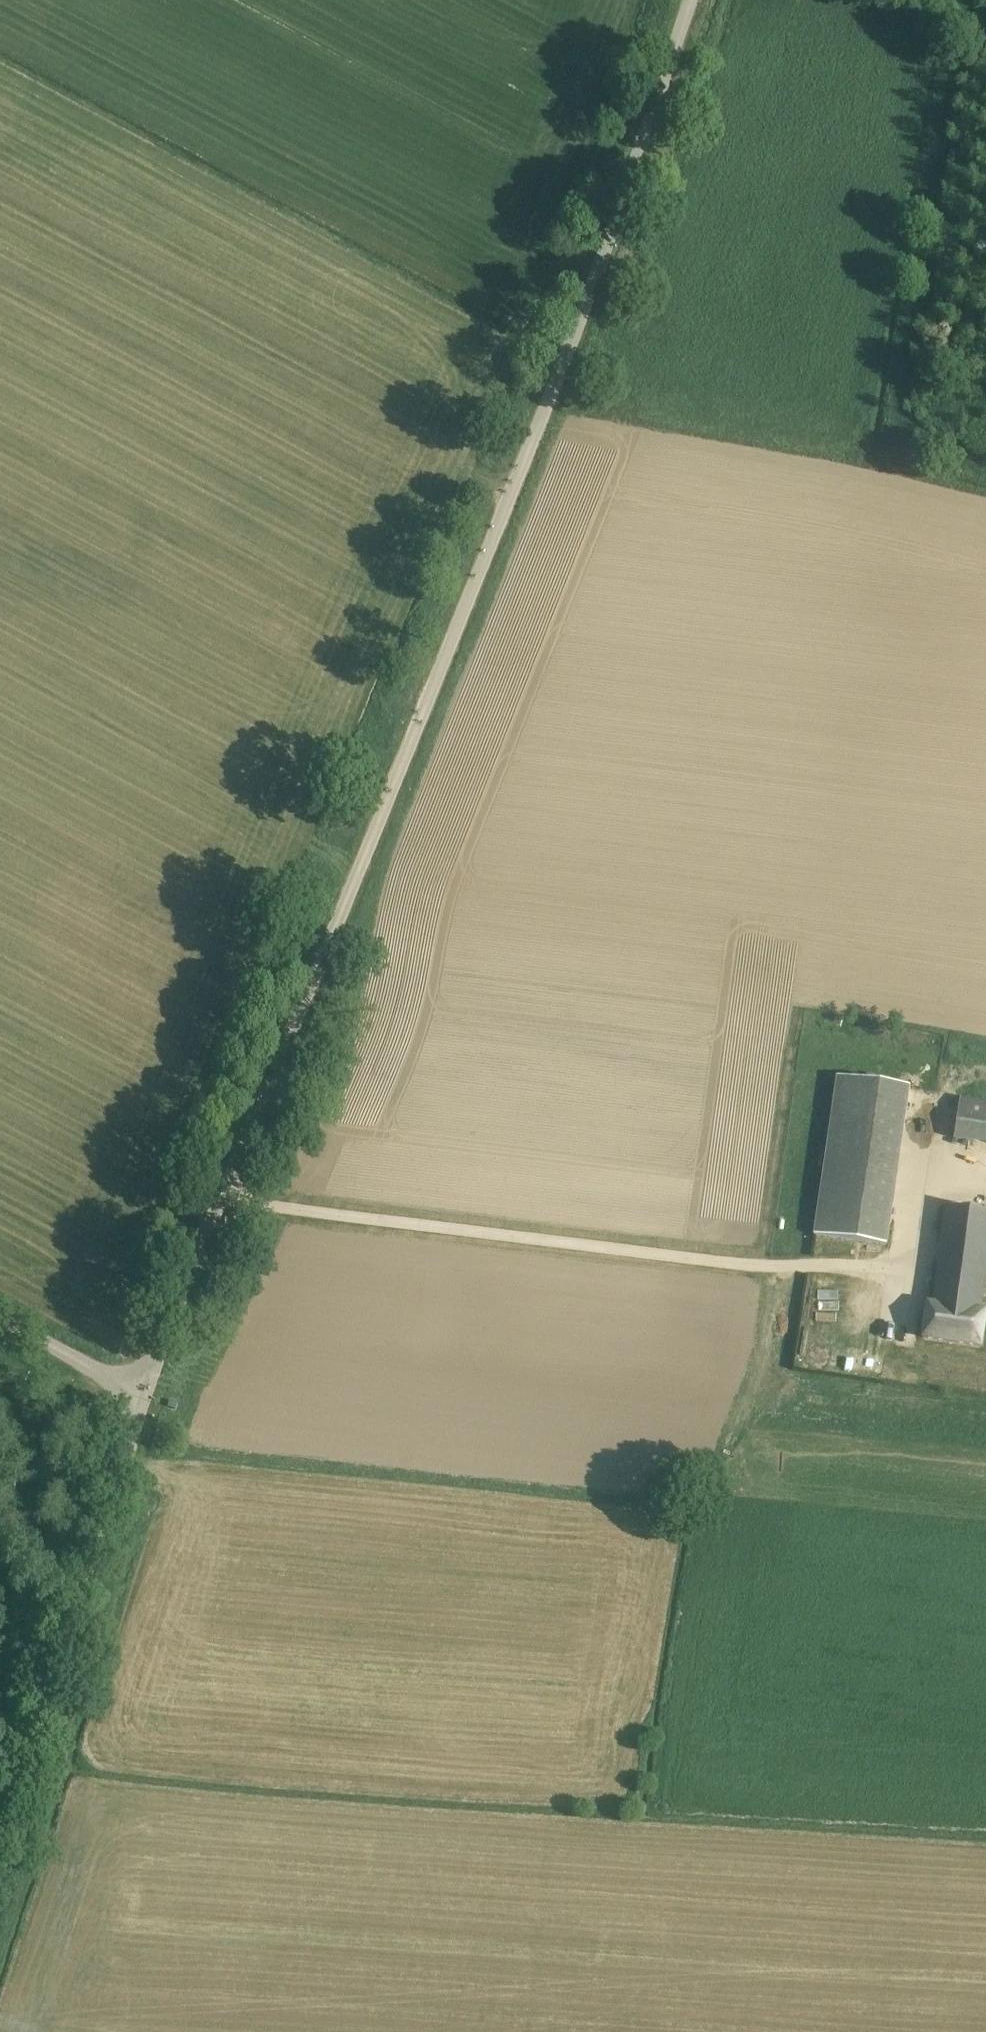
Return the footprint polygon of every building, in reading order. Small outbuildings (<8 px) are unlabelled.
[(839,1077),(815,1236),(887,1247),(911,1088),(839,1077)] [(961,1099),(955,1140),(985,1145),(985,1103),(961,1099)] [(928,1304),(923,1339),(981,1347),(985,1314),(985,1312),(982,1312),(985,1282),(985,1211),(947,1206),(932,1305),(928,1304)]
